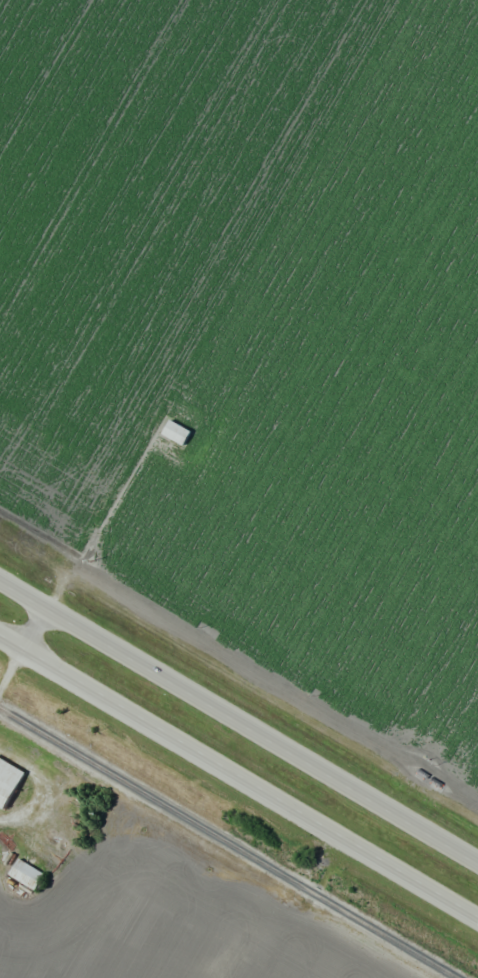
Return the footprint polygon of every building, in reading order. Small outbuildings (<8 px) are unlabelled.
[(172,425),(190,434),(183,447),(165,438),(172,425)] [(1,813),(0,812),(0,760),(24,776),(1,813)] [(33,889),(42,873),(16,857),(6,874),(33,889)]
